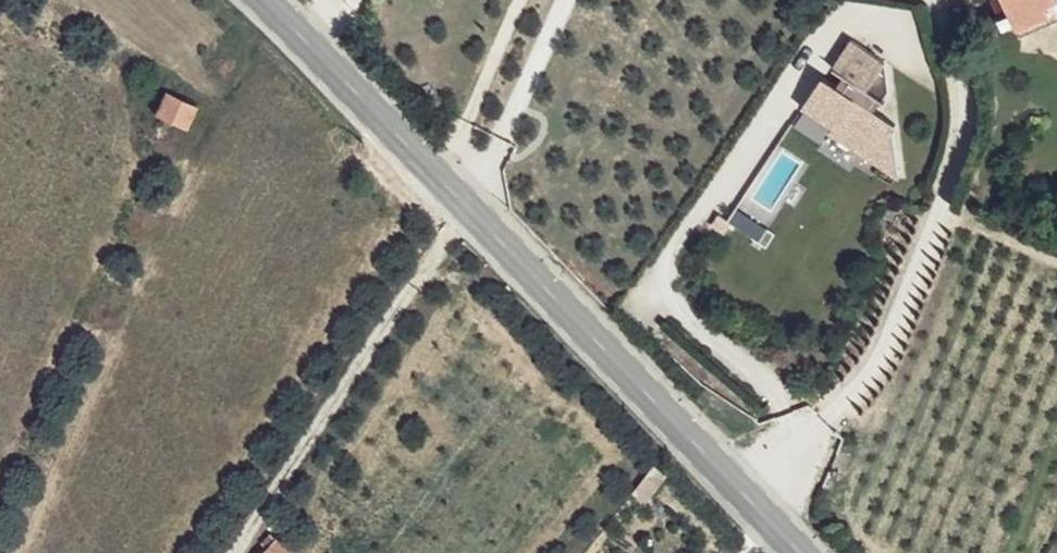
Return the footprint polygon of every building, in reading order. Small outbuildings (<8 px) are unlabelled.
[(1003,1),(1000,3),(1011,28),(1044,14),(1040,5),(1051,3),(1055,1),(1056,0),(1002,0),(1003,1)] [(1011,28),(1015,37),(1053,20),(1056,19),(1056,0),(1055,1),(1051,3),(1040,5),(1044,14),(1011,28)] [(894,65),(855,40),(797,122),(909,180),(894,65)] [(199,106),(168,91),(158,112),(187,127),(199,106)] [(293,552),(270,532),(261,543),(267,550),(264,552),(292,552),(293,552)]
